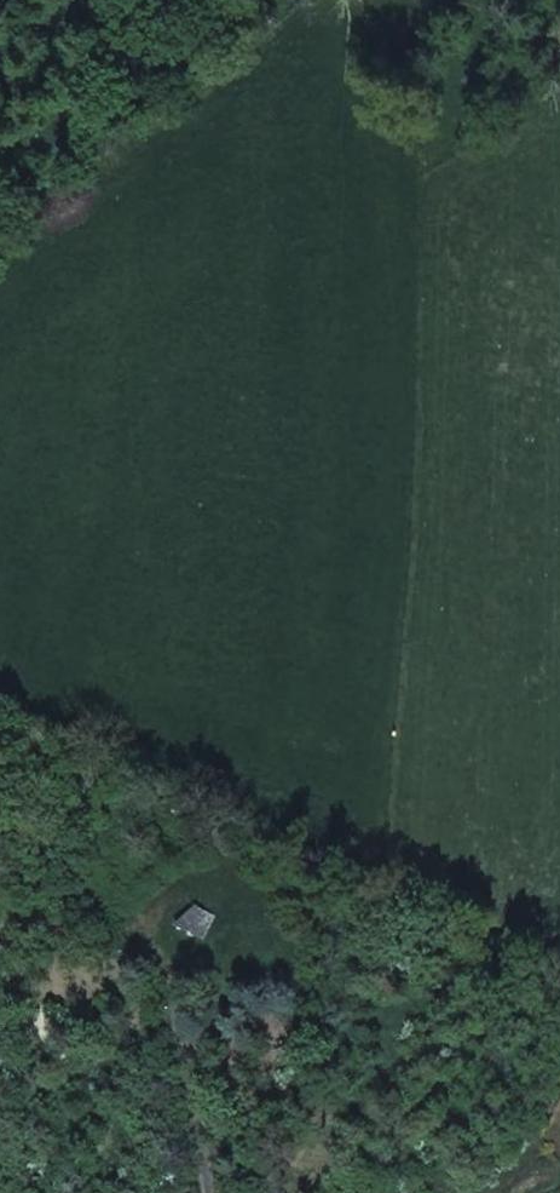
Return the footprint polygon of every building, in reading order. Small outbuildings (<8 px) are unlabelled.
[(177,925),(205,940),(216,917),(196,907),(177,925)]
